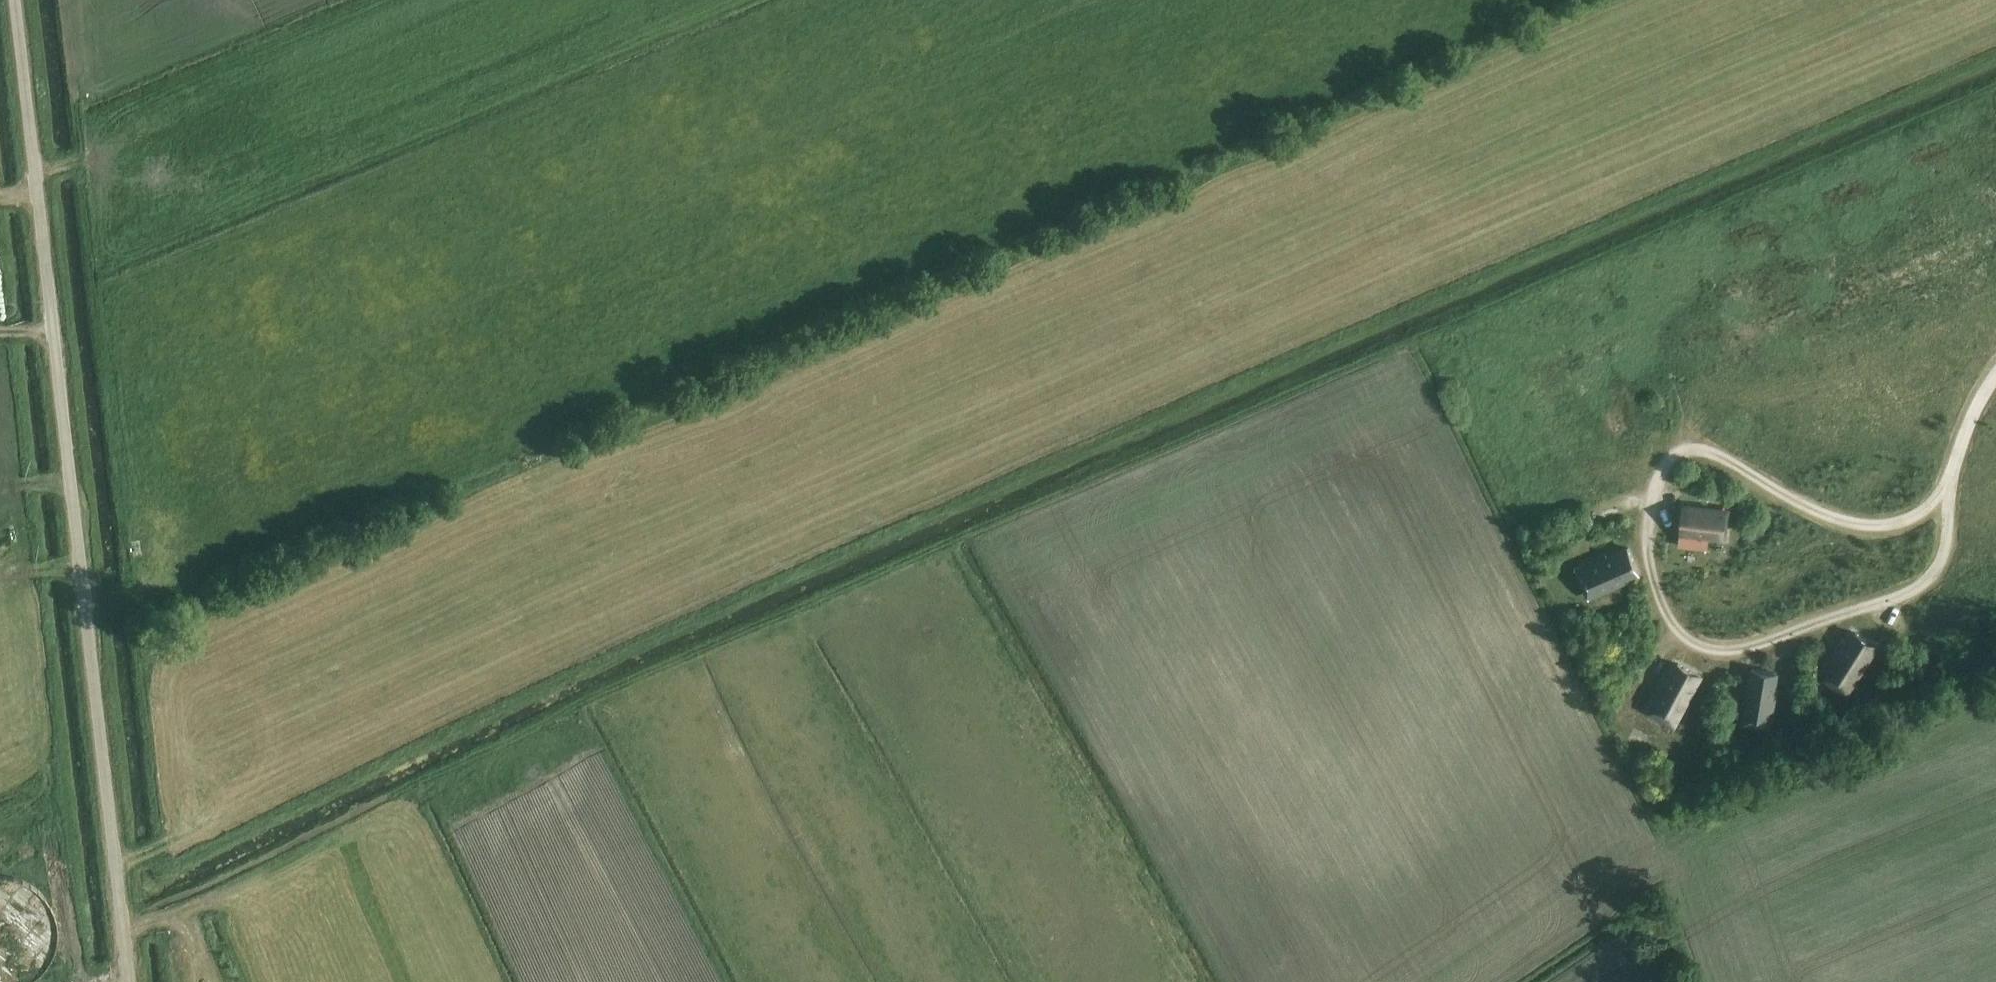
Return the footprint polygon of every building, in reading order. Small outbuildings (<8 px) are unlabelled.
[(1697,535),(1695,547),(1706,548),(1708,537),(1724,538),(1727,511),(1699,508),(1683,506),(1680,533),(1697,535)] [(1606,555),(1576,568),(1589,598),(1628,580),(1627,578),(1639,573),(1628,548),(1607,557),(1606,555)] [(1838,654),(1823,677),(1847,692),(1876,646),(1855,632),(1840,655),(1838,654)] [(1663,686),(1650,710),(1674,724),(1700,675),(1678,663),(1665,687),(1663,686)] [(1751,669),(1742,723),(1769,727),(1774,700),(1772,700),(1776,673),(1751,669)] [(62,927),(61,915),(58,906),(56,901),(52,894),(45,887),(38,881),(27,875),(16,872),(8,872),(0,872),(0,981),(9,981),(18,981),(29,977),(39,971),(47,964),(53,957),(58,946),(61,936),(62,927)]
